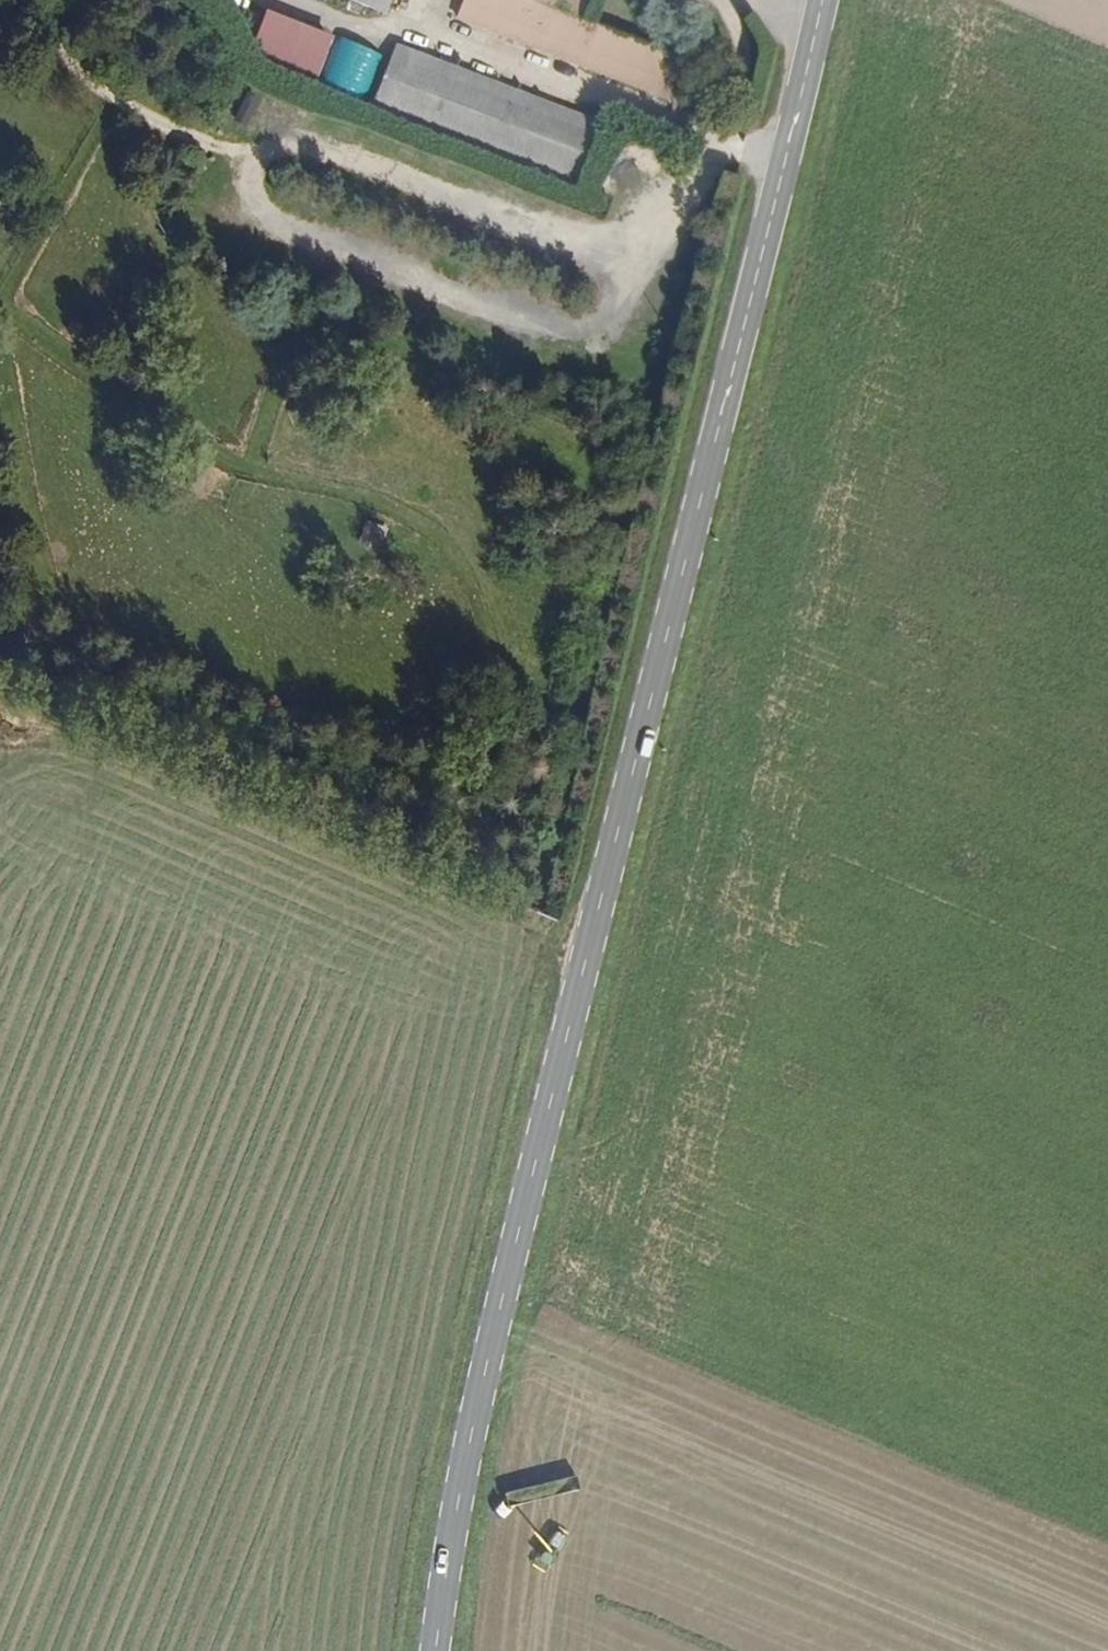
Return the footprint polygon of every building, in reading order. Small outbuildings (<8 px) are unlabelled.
[(587,0),(466,0),(461,12),(669,99),(683,63),(580,19),(587,0)] [(272,6),(255,45),(321,73),(338,35),(272,6)] [(575,182),(599,122),(401,36),(373,100),(575,182)] [(368,519),(359,540),(380,548),(389,527),(368,519)]
